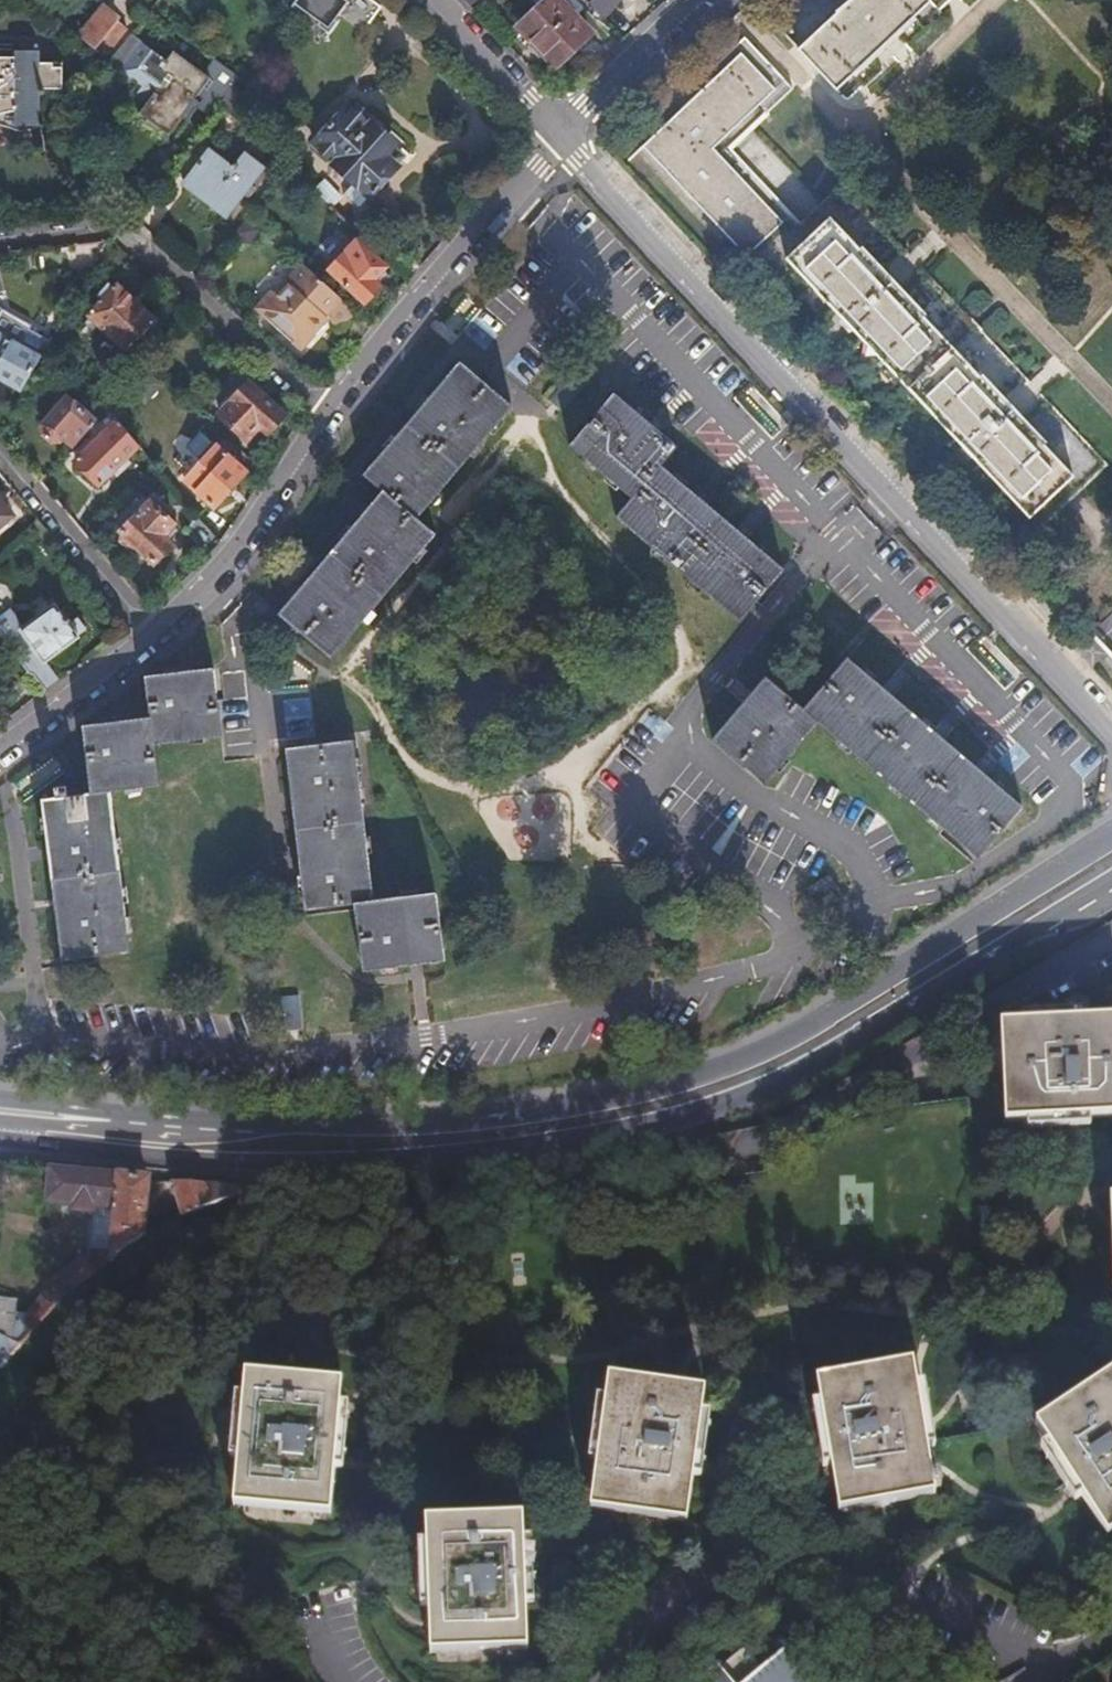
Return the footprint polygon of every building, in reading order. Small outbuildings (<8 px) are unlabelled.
[(344,7),(368,25),(380,9),(369,0),(296,0),(293,4),(318,23),(316,26),(328,34),(336,23),(333,21),(344,7)] [(521,28),(555,63),(589,32),(559,0),(537,0),(535,2),(541,9),(521,28)] [(600,16),(617,0),(585,0),(600,16)] [(796,50),(832,89),(927,0),(848,0),(796,50)] [(94,43),(99,37),(115,18),(117,16),(100,3),(78,29),(94,43)] [(115,18),(99,37),(109,45),(126,27),(115,18)] [(742,38),(732,47),(746,62),(756,53),(742,38)] [(125,40),(106,63),(95,75),(107,86),(112,80),(127,92),(120,100),(137,113),(131,121),(158,143),(155,148),(160,151),(189,114),(203,125),(220,101),(234,83),(241,74),(214,54),(198,77),(168,56),(160,66),(125,40)] [(746,255),(789,214),(724,146),(762,110),(765,113),(790,90),(756,53),(746,62),(732,47),(704,74),(711,81),(642,146),(746,255)] [(23,130),(33,128),(40,123),(43,118),(51,96),(55,88),(63,88),(63,62),(40,62),(40,51),(16,51),(16,57),(0,57),(0,125),(23,130)] [(248,96),(234,83),(220,101),(240,120),(245,125),(260,107),(248,96)] [(364,97),(356,105),(368,117),(376,109),(364,97)] [(240,120),(220,101),(203,125),(202,126),(219,142),(240,120)] [(368,117),(356,105),(352,101),(315,138),(338,161),(336,163),(355,182),(370,196),(400,165),(388,152),(396,144),(368,117)] [(206,145),(180,178),(223,213),(262,166),(243,150),(230,164),(206,145)] [(359,208),(370,196),(355,182),(344,194),(359,208)] [(815,204),(772,245),(1026,515),(1069,475),(815,204)] [(357,241),(329,269),(365,301),(379,287),(372,279),(384,266),(357,241)] [(396,246),(383,258),(407,282),(419,268),(396,246)] [(368,330),(302,265),(286,282),(284,280),(257,308),(255,310),(275,330),(295,349),(297,347),(323,318),(322,316),(326,311),(330,316),(327,318),(355,347),(368,330)] [(116,284),(89,316),(123,350),(152,319),(116,284)] [(21,392),(40,360),(0,335),(0,379),(21,392)] [(320,565),(290,599),(335,641),(439,524),(422,507),(518,400),(471,357),(423,412),(375,465),(393,481),(366,512),(320,565)] [(246,384),(218,412),(243,436),(254,426),(262,433),(279,415),(246,384)] [(71,446),(93,422),(60,397),(35,423),(35,433),(46,442),(54,440),(58,436),(71,446)] [(622,398),(580,447),(639,499),(626,515),(746,619),(786,572),(667,467),(680,450),(622,398)] [(135,442),(114,417),(74,462),(96,483),(135,442)] [(220,445),(189,479),(217,504),(248,473),(220,445)] [(122,530),(122,541),(130,551),(141,551),(154,564),(169,550),(162,541),(173,530),(148,505),(122,530)] [(9,520),(0,510),(0,527),(9,520)] [(37,679),(47,693),(61,683),(47,665),(75,642),(73,640),(80,633),(71,622),(65,627),(48,608),(16,634),(17,635),(37,660),(22,672),(28,679),(37,679)] [(17,635),(5,645),(22,672),(37,660),(17,635)] [(828,733),(976,862),(1021,809),(857,674),(816,722),(779,690),(727,749),(775,791),(828,733)] [(46,793),(34,794),(48,956),(115,949),(102,789),(147,785),(144,745),(206,739),(201,677),(184,678),(139,681),(141,721),(120,723),(79,727),(84,789),(57,792),(55,781),(45,782),(46,793)] [(346,739),(280,744),(292,904),(340,901),(346,961),(426,955),(421,894),(360,898),(346,739)] [(279,1028),(299,1027),(298,994),(278,994),(279,1028)] [(1011,1028),(1002,1028),(1008,1126),(1018,1126),(1111,1122),(1111,1024),(1011,1028)] [(84,1175),(52,1173),(50,1203),(76,1205),(75,1212),(93,1214),(94,1207),(116,1210),(112,1249),(95,1249),(85,1258),(101,1274),(124,1254),(142,1244),(148,1180),(84,1175)] [(237,1187),(174,1182),(182,1220),(238,1194),(239,1192),(237,1187)] [(48,1286),(65,1306),(101,1274),(85,1258),(83,1256),(48,1286)] [(852,1257),(838,1260),(840,1274),(855,1271),(852,1257)] [(10,1345),(16,1269),(0,1267),(0,1339),(10,1345)] [(931,1502),(910,1379),(908,1369),(814,1384),(836,1518),(931,1502)] [(1096,1527),(1102,1536),(1111,1530),(1111,1373),(1111,1372),(1029,1423),(1096,1527)] [(687,1524),(704,1402),(706,1391),(609,1377),(606,1388),(589,1512),(687,1524)] [(241,1378),(230,1503),(229,1513),(326,1521),(337,1398),(338,1387),(241,1378)] [(421,1521),(421,1532),(426,1648),(427,1656),(524,1652),(520,1518),(421,1521)] [(788,1640),(757,1667),(739,1646),(696,1681),(822,1681),(788,1640)] [(1091,1673),(1097,1681),(1111,1681),(1111,1659),(1091,1673)]
